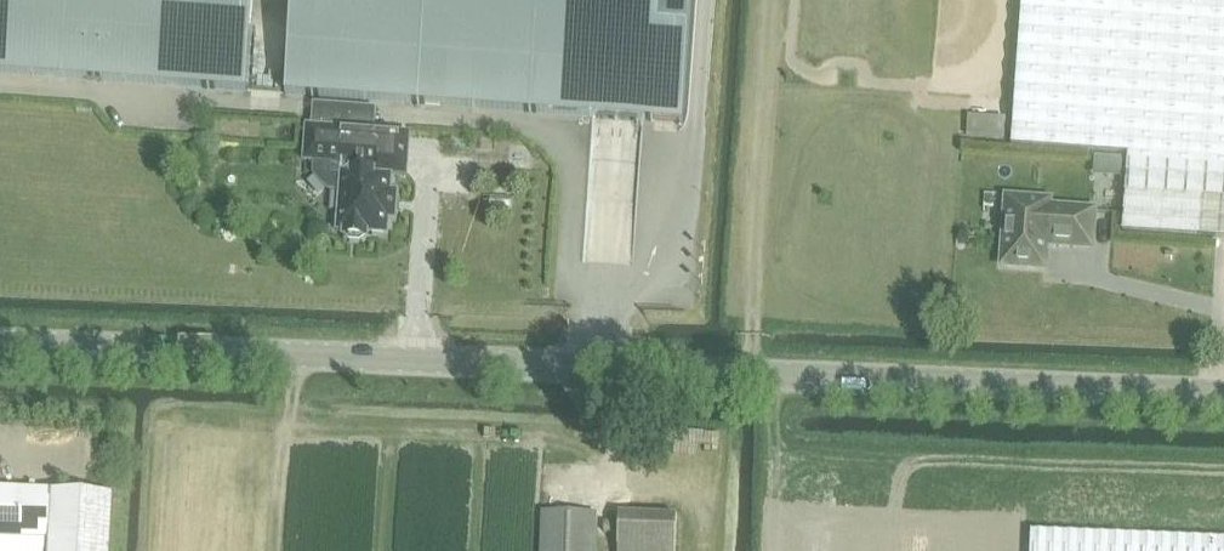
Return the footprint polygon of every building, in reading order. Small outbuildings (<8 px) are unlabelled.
[(251,28),(253,0),(0,0),(0,73),(246,91),(251,28)] [(285,94),(682,124),(691,0),(292,0),(285,94)] [(1223,239),(1223,0),(1022,0),(1011,146),(1128,155),(1122,232),(1223,239)] [(252,87),(261,87),(261,78),(252,77),(252,87)] [(307,126),(304,160),(314,161),(313,174),(328,192),(341,193),(337,231),(344,232),(343,236),(347,236),(350,240),(360,241),(364,238),(367,238),(368,233),(387,235),(389,219),(395,220),(398,193),(391,192),(392,175),(407,177),(410,134),(374,131),(376,109),(313,105),(311,127),(307,126)] [(1003,265),(1044,267),(1045,255),(1057,244),(1090,247),(1093,212),(1048,208),(1048,202),(1008,199),(1003,265)] [(49,491),(0,488),(0,550),(45,550),(49,491)] [(115,495),(51,491),(47,550),(111,550),(115,495)] [(596,514),(542,512),(541,550),(595,550),(596,514)] [(622,550),(682,550),(683,526),(624,523),(622,550)] [(1031,533),(1031,550),(1223,550),(1223,540),(1031,533)]
